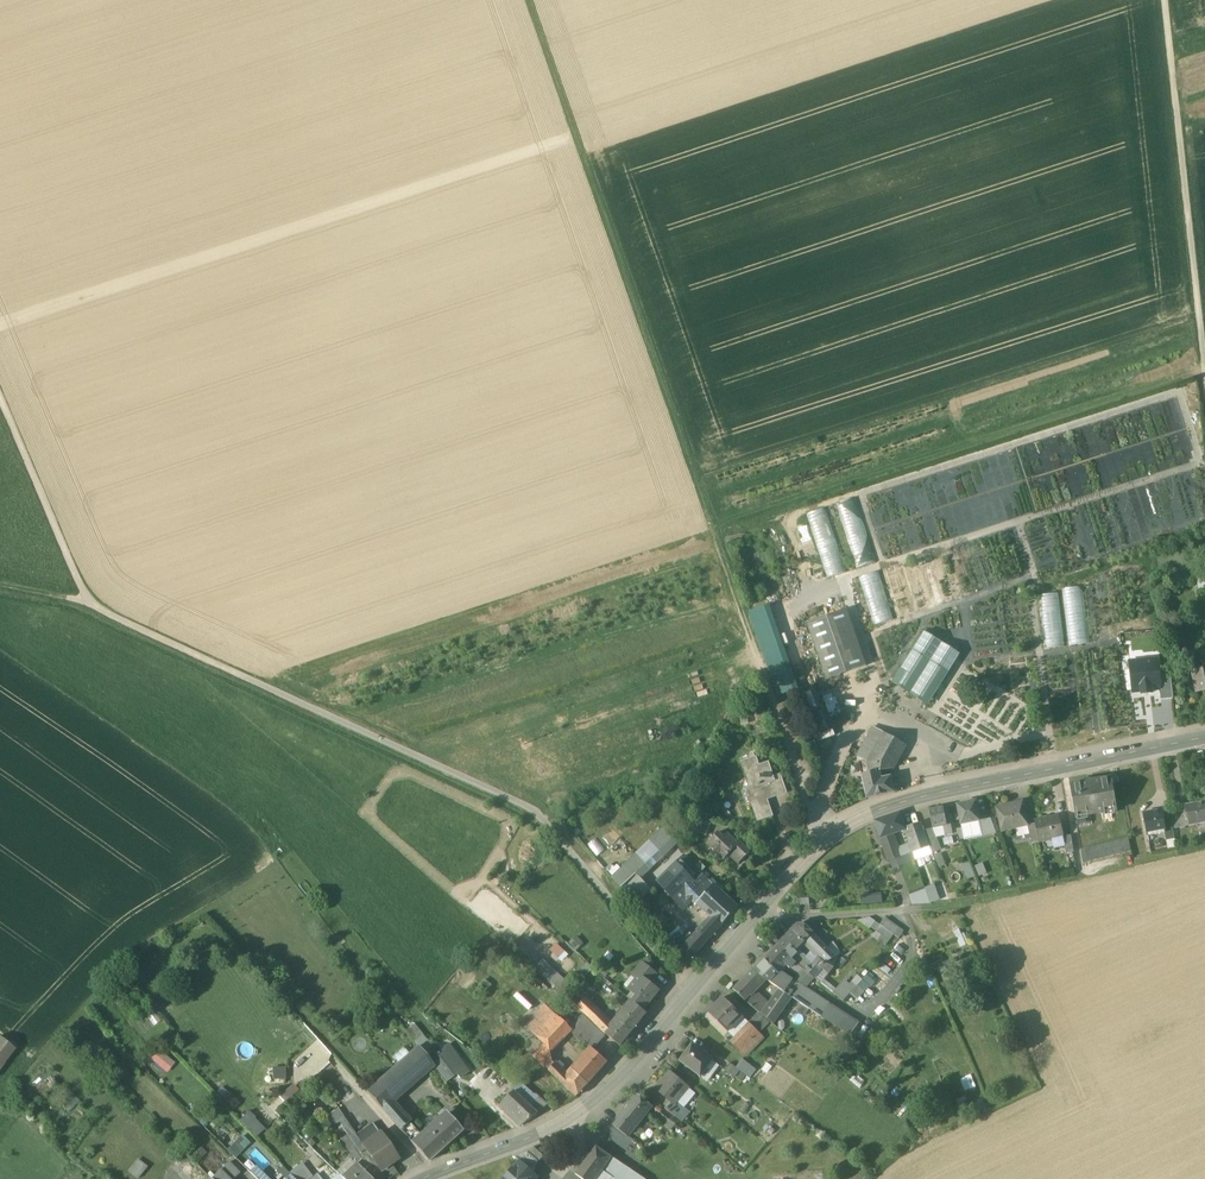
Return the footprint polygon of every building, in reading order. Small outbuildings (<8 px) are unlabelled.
[(858,497),(837,504),(858,568),(878,561),(858,497)] [(825,510),(807,516),(826,577),(844,571),(825,510)] [(877,573),(861,578),(876,627),(892,622),(877,573)] [(1083,588),(1064,590),(1070,646),(1090,644),(1083,588)] [(1059,595),(1041,598),(1048,649),(1065,647),(1059,595)] [(847,610),(808,624),(827,680),(866,666),(847,610)] [(960,655),(926,635),(896,685),(930,705),(960,655)] [(1152,691),(1160,690),(1159,679),(1157,659),(1130,662),(1133,693),(1142,692),(1142,695),(1152,694),(1152,691)] [(1191,664),(1192,672),(1204,669),(1204,661),(1191,664)] [(1192,672),(1197,693),(1204,691),(1204,669),(1192,672)] [(1161,700),(1173,699),(1171,678),(1159,679),(1160,690),(1161,700)] [(874,727),(858,756),(859,762),(870,760),(884,733),(874,727)] [(820,747),(834,742),(830,731),(816,736),(820,747)] [(870,760),(868,763),(880,770),(880,772),(893,769),(906,745),(884,733),(870,760)] [(774,779),(769,765),(759,768),(755,755),(742,760),(751,787),(748,788),(759,819),(772,815),(766,798),(775,795),(770,781),(774,780),(774,779)] [(870,760),(859,762),(862,775),(880,772),(880,770),(868,763),(870,760)] [(880,772),(862,775),(867,799),(895,793),(891,777),(882,780),(880,772)] [(781,777),(774,779),(774,780),(770,781),(775,795),(786,792),(781,777)] [(1111,779),(1070,786),(1076,817),(1117,810),(1111,779)] [(976,801),(957,805),(959,814),(960,820),(962,825),(974,822),(980,821),(976,801)] [(1023,802),(996,808),(1002,832),(1028,826),(1023,802)] [(1186,806),(1187,813),(1189,825),(1200,823),(1204,822),(1204,802),(1186,806)] [(943,808),(929,811),(933,829),(943,826),(947,826),(947,825),(943,808)] [(1162,811),(1143,814),(1147,833),(1165,830),(1166,829),(1163,818),(1162,811)] [(900,813),(875,822),(881,839),(881,838),(890,835),(905,829),(900,813)] [(1184,814),(1177,815),(1180,828),(1187,827),(1186,825),(1184,814)] [(1177,815),(1170,817),(1173,829),(1178,829),(1180,828),(1177,815)] [(1058,816),(1035,821),(1040,842),(1063,837),(1058,816)] [(1170,817),(1170,816),(1163,818),(1166,829),(1165,830),(1167,842),(1175,840),(1173,829),(1170,817)] [(712,823),(698,817),(692,830),(706,836),(712,823)] [(980,821),(974,822),(975,829),(963,832),(964,839),(983,835),(981,824),(980,821)] [(997,835),(992,821),(985,823),(987,834),(987,836),(997,835)] [(920,824),(905,829),(912,852),(912,853),(913,852),(927,847),(920,824)] [(951,824),(947,825),(947,826),(943,826),(945,836),(953,834),(951,824)] [(1028,826),(1032,843),(1039,841),(1035,824),(1028,826)] [(668,825),(613,878),(622,888),(637,874),(641,879),(682,840),(668,825)] [(934,832),(925,833),(932,853),(941,849),(934,832)] [(718,833),(707,844),(713,850),(724,839),(718,833)] [(890,835),(881,838),(884,845),(892,842),(890,835)] [(1071,836),(1063,837),(1066,853),(1074,852),(1071,836)] [(1129,838),(1081,850),(1083,864),(1131,852),(1129,838)] [(732,839),(729,843),(724,839),(713,850),(724,860),(729,855),(732,858),(739,864),(750,852),(738,841),(736,843),(732,839)] [(895,851),(893,846),(885,850),(889,861),(909,854),(910,854),(909,853),(910,852),(908,846),(895,851)] [(711,884),(684,857),(659,882),(681,906),(690,898),(697,905),(699,902),(713,886),(711,884)] [(962,864),(967,879),(975,876),(970,862),(962,864)] [(982,863),(975,865),(979,875),(986,872),(982,863)] [(641,879),(637,874),(622,888),(636,905),(645,896),(644,895),(650,890),(651,890),(641,879)] [(720,888),(713,882),(711,884),(713,886),(718,890),(720,888)] [(930,902),(940,899),(935,884),(925,887),(930,902)] [(718,890),(713,886),(699,902),(713,915),(723,924),(738,908),(718,890)] [(861,896),(861,903),(882,902),(882,895),(861,896)] [(712,917),(704,925),(714,934),(723,924),(713,915),(712,917)] [(904,932),(885,918),(880,925),(893,934),(899,938),(904,932)] [(880,925),(875,921),(871,927),(882,935),(889,940),(893,934),(880,925)] [(804,924),(798,925),(793,930),(807,944),(806,944),(818,957),(819,957),(826,948),(804,924)] [(704,925),(679,954),(687,964),(714,934),(704,925)] [(793,930),(777,946),(790,959),(798,965),(802,961),(799,958),(801,956),(798,953),(806,944),(807,944),(793,930)] [(959,930),(954,932),(960,947),(966,945),(959,930)] [(576,935),(569,942),(576,949),(583,942),(576,935)] [(889,940),(882,935),(878,940),(886,945),(889,940)] [(556,942),(549,950),(562,961),(568,954),(556,942)] [(841,954),(834,944),(831,944),(827,949),(835,958),(841,954)] [(777,946),(764,959),(777,973),(784,965),(790,959),(777,946)] [(827,949),(826,948),(819,957),(819,958),(825,964),(835,958),(827,949)] [(542,958),(533,968),(558,990),(566,980),(542,958)] [(825,964),(819,958),(807,972),(814,978),(825,964)] [(764,959),(753,971),(765,979),(780,989),(791,997),(798,986),(777,972),(777,973),(764,959)] [(798,965),(790,959),(784,965),(799,976),(803,969),(798,965)] [(942,960),(930,965),(933,971),(945,966),(942,960)] [(657,975),(643,963),(633,975),(637,979),(629,989),(638,996),(633,1002),(643,1010),(659,991),(651,983),(657,975)] [(825,964),(814,978),(821,983),(831,970),(825,964)] [(807,972),(803,969),(799,976),(795,981),(799,984),(806,989),(814,978),(807,972)] [(765,979),(753,971),(747,977),(757,987),(765,979)] [(458,981),(466,988),(475,979),(467,972),(458,981)] [(767,1006),(758,998),(760,995),(755,990),(757,987),(747,977),(734,990),(747,1003),(762,1015),(774,1023),(779,1016),(767,1006)] [(491,985),(485,979),(480,986),(486,991),(491,985)] [(806,989),(799,984),(798,986),(791,997),(793,998),(821,1017),(829,1005),(830,1004),(806,989)] [(842,985),(834,994),(843,1002),(851,992),(842,985)] [(767,1006),(779,1016),(793,998),(791,997),(780,989),(767,1006)] [(741,1015),(724,997),(708,1013),(726,1030),(741,1015)] [(613,1026),(587,999),(578,1007),(606,1034),(613,1026)] [(620,1018),(615,1023),(613,1026),(606,1034),(620,1046),(630,1034),(631,1035),(634,1032),(632,1031),(647,1013),(643,1010),(633,1002),(626,1010),(620,1018)] [(859,1024),(829,1005),(821,1017),(850,1035),(859,1024)] [(546,1006),(527,1027),(533,1033),(554,1013),(546,1006)] [(623,1007),(617,1015),(620,1018),(626,1010),(623,1007)] [(570,1028),(554,1013),(533,1033),(541,1041),(542,1040),(551,1049),(569,1030),(571,1028),(570,1028)] [(758,1013),(749,1023),(759,1033),(770,1022),(758,1013)] [(583,1014),(570,1028),(571,1028),(569,1030),(578,1039),(590,1052),(593,1049),(593,1050),(606,1036),(583,1014)] [(741,1015),(726,1030),(734,1038),(749,1023),(741,1015)] [(749,1023),(734,1038),(731,1042),(730,1043),(731,1043),(741,1053),(759,1033),(749,1023)] [(432,1047),(413,1025),(405,1031),(419,1047),(427,1056),(431,1053),(429,1050),(432,1047)] [(16,1049),(0,1037),(0,1069),(16,1049)] [(448,1045),(436,1053),(441,1059),(433,1065),(446,1082),(457,1074),(460,1079),(469,1073),(448,1045)] [(713,1060),(693,1045),(680,1061),(701,1077),(713,1060)] [(419,1047),(366,1092),(382,1109),(391,1102),(433,1065),(427,1056),(419,1047)] [(150,1057),(166,1072),(175,1063),(159,1048),(150,1057)] [(590,1052),(574,1070),(588,1084),(595,1076),(596,1076),(598,1074),(597,1073),(608,1062),(593,1050),(593,1049),(590,1052)] [(588,1084),(574,1070),(568,1077),(540,1050),(534,1057),(577,1097),(588,1084)] [(757,1070),(745,1062),(739,1070),(741,1071),(751,1078),(757,1070)] [(739,1070),(730,1063),(725,1070),(736,1078),(741,1071),(739,1070)] [(285,1078),(285,1066),(272,1066),(272,1078),(285,1078)] [(715,1070),(706,1087),(716,1093),(726,1077),(715,1070)] [(696,1094),(670,1072),(656,1088),(671,1101),(675,1104),(678,1101),(685,1107),(696,1094)] [(536,1095),(527,1088),(519,1081),(507,1093),(509,1096),(514,1091),(538,1113),(539,1112),(548,1104),(544,1100),(536,1095)] [(283,1091),(287,1096),(296,1088),(293,1084),(283,1091)] [(233,1108),(240,1101),(229,1091),(222,1098),(233,1108)] [(538,1113),(514,1091),(509,1096),(499,1106),(521,1127),(538,1113)] [(638,1095),(621,1117),(634,1128),(652,1105),(638,1095)] [(675,1104),(671,1101),(665,1108),(676,1118),(685,1107),(678,1101),(675,1104)] [(409,1122),(391,1102),(382,1109),(399,1129),(409,1122)] [(685,1107),(676,1118),(683,1123),(691,1113),(685,1107)] [(248,1110),(239,1119),(256,1136),(265,1127),(248,1110)] [(421,1136),(412,1144),(428,1162),(462,1131),(447,1113),(421,1136)] [(676,1125),(663,1114),(658,1120),(672,1131),(676,1125)] [(356,1135),(343,1115),(336,1121),(338,1123),(340,1122),(363,1157),(375,1175),(380,1171),(362,1145),(363,1145),(356,1135)] [(634,1128),(621,1117),(614,1126),(627,1137),(634,1128)] [(421,1136),(409,1122),(399,1129),(412,1144),(421,1136)] [(372,1123),(356,1135),(363,1145),(379,1133),(372,1123)] [(397,1159),(379,1133),(363,1145),(362,1145),(380,1171),(390,1164),(397,1159)] [(235,1157),(250,1142),(242,1134),(227,1149),(235,1157)] [(576,1174),(582,1178),(595,1178),(603,1169),(611,1157),(597,1147),(576,1174)] [(534,1148),(514,1155),(520,1160),(531,1170),(544,1156),(534,1148)] [(611,1156),(611,1157),(603,1169),(612,1175),(617,1178),(644,1178),(611,1156)] [(375,1175),(363,1157),(356,1164),(365,1173),(365,1174),(370,1178),(389,1178),(392,1177),(389,1172),(394,1169),(390,1164),(380,1171),(375,1175)] [(138,1160),(128,1172),(137,1178),(138,1178),(147,1167),(138,1160)] [(539,1178),(531,1170),(520,1160),(503,1178),(538,1178),(539,1178)] [(220,1170),(229,1178),(233,1178),(236,1175),(235,1171),(228,1163),(220,1170)] [(342,1178),(344,1178),(370,1178),(365,1174),(365,1173),(356,1164),(342,1178)] [(283,1166),(279,1171),(286,1178),(287,1178),(292,1175),(283,1166)] [(259,1169),(258,1170),(255,1167),(250,1172),(257,1178),(268,1178),(259,1169)] [(292,1175),(295,1178),(307,1178),(310,1177),(302,1167),(292,1175)] [(595,1178),(609,1178),(612,1175),(603,1169),(595,1178)] [(211,1178),(229,1178),(220,1170),(211,1178)]
